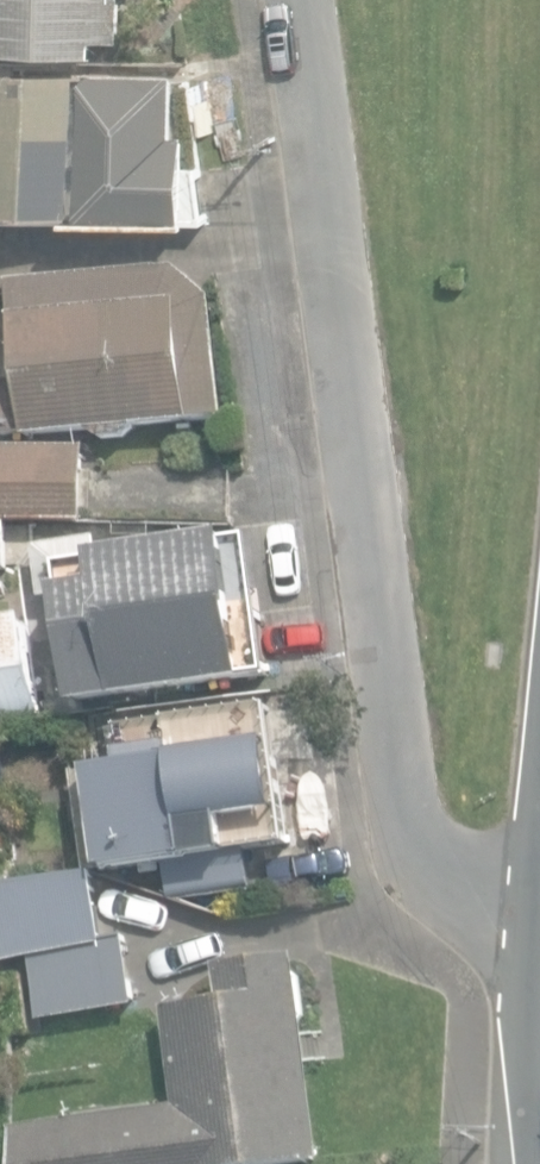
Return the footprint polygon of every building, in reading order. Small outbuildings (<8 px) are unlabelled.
[(100,55),(100,39),(126,39),(126,0),(0,0),(0,55),(100,55)] [(189,169),(190,132),(176,132),(176,73),(0,70),(0,213),(71,214),(71,220),(189,221),(189,219),(189,169)] [(189,169),(189,219),(208,218),(203,169),(189,169)] [(99,441),(124,439),(135,427),(189,423),(189,420),(223,417),(209,300),(172,267),(5,280),(13,384),(0,385),(0,435),(22,433),(22,437),(85,432),(99,441)] [(82,522),(82,447),(0,447),(0,522),(82,522)] [(227,540),(227,534),(102,551),(101,538),(36,547),(43,599),(58,597),(73,704),(246,682),(245,677),(268,674),(250,537),(227,540)] [(45,721),(33,619),(0,623),(0,726),(45,721)] [(256,743),(251,709),(119,727),(124,764),(90,769),(104,872),(158,864),(163,900),(251,888),(246,849),(272,846),(267,814),(282,812),(273,741),(256,743)] [(105,943),(92,871),(0,884),(0,961),(105,943)] [(27,961),(39,1021),(140,1001),(128,940),(27,961)] [(14,1163),(273,1163),(323,1157),(322,1148),(295,955),(216,966),(221,1000),(164,1007),(178,1104),(9,1127),(14,1163)]
